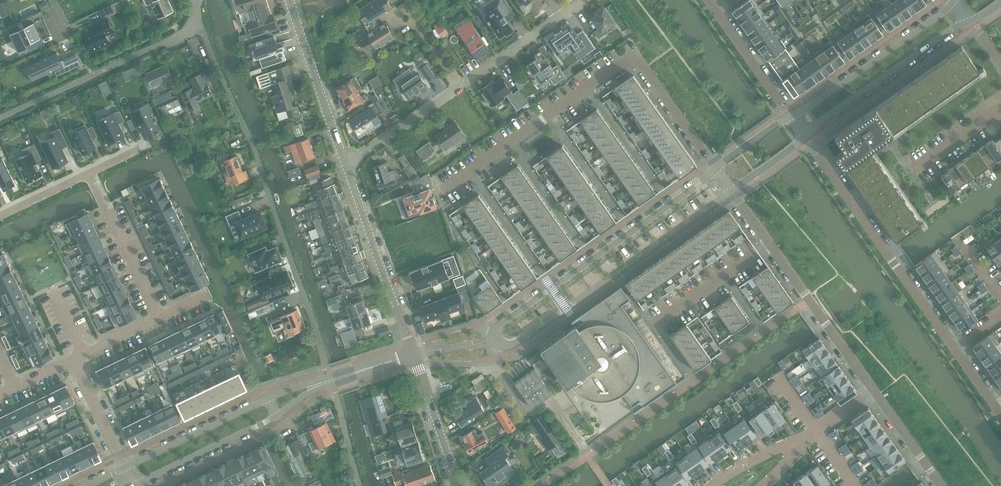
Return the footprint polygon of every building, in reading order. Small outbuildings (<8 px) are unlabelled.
[(73,10),(94,0),(68,0),(73,10)] [(151,3),(158,18),(174,11),(168,0),(143,0),(146,5),(151,3)] [(241,13),(246,12),(249,22),(248,22),(252,33),(240,37),(242,44),(254,40),(253,35),(277,28),(272,14),(269,15),(268,16),(268,14),(268,12),(267,10),(267,8),(266,6),(265,4),(266,4),(264,0),(237,0),(241,13)] [(361,40),(368,51),(375,47),(376,49),(394,37),(390,30),(389,30),(385,23),(379,27),(374,19),(392,8),(387,0),(375,0),(356,12),(365,25),(369,22),(374,30),(367,34),(368,36),(361,40)] [(506,21),(514,16),(504,0),(495,0),(489,4),(493,11),(486,16),(489,20),(488,21),(489,23),(490,23),(500,37),(506,33),(507,34),(513,30),(506,21)] [(518,2),(525,13),(531,9),(535,15),(540,11),(541,13),(544,10),(544,9),(548,5),(544,0),(521,0),(518,2)] [(733,11),(739,19),(759,5),(755,0),(748,0),(733,11)] [(783,8),(792,2),(791,0),(777,0),(783,8)] [(882,5),(896,25),(904,19),(891,0),(888,0),(882,5)] [(904,19),(912,13),(903,0),(896,0),(893,2),(891,0),(904,19)] [(912,13),(921,7),(916,0),(903,0),(912,13)] [(2,18),(8,15),(3,3),(0,5),(0,13),(2,18)] [(821,6),(819,4),(815,7),(818,13),(823,9),(821,6)] [(111,5),(99,11),(102,17),(114,11),(111,5)] [(765,13),(759,5),(739,19),(745,28),(762,15),(765,13)] [(883,7),(874,13),(887,31),(896,25),(882,5),(881,5),(883,7)] [(595,13),(597,15),(592,19),(599,29),(594,32),(599,38),(608,32),(605,29),(614,23),(603,7),(595,13)] [(779,16),(778,17),(781,22),(786,18),(783,13),(779,16)] [(869,14),(860,20),(874,40),(883,34),(869,14)] [(762,15),(745,28),(751,36),(768,23),(762,15)] [(832,15),(827,19),(830,24),(835,21),(834,19),(832,15)] [(802,16),(797,20),(801,25),(806,22),(803,18),(802,16)] [(97,32),(85,37),(92,52),(110,43),(106,35),(113,32),(107,19),(94,25),(97,32)] [(478,59),(477,60),(478,60),(481,58),(481,59),(488,54),(488,53),(491,51),(469,20),(471,24),(459,32),(478,59)] [(874,40),(860,20),(852,26),(866,46),(874,40)] [(440,21),(433,26),(442,38),(448,33),(440,21)] [(34,23),(10,34),(19,53),(28,48),(29,50),(43,43),(41,38),(34,23)] [(774,32),(768,23),(751,36),(757,44),(774,32)] [(571,26),(570,25),(569,26),(562,31),(562,30),(561,31),(556,34),(555,35),(555,36),(548,40),(547,41),(548,42),(557,55),(558,56),(559,55),(570,47),(574,53),(573,53),(574,54),(575,53),(582,48),(583,47),(583,48),(587,54),(595,48),(583,30),(576,35),(571,26)] [(853,28),(845,34),(857,52),(866,46),(852,26),(851,26),(853,28)] [(794,30),(791,33),(797,41),(800,39),(794,30)] [(775,32),(774,32),(757,44),(762,53),(780,40),(778,41),(773,33),(775,32)] [(845,34),(836,40),(849,58),(857,52),(845,34)] [(254,56),(253,56),(253,57),(254,60),(259,58),(263,68),(286,60),(283,50),(285,49),(284,47),(284,46),(282,47),(280,43),(277,44),(274,37),(250,45),(253,52),(254,56)] [(780,40),(762,53),(769,61),(777,55),(786,49),(786,48),(780,40)] [(823,49),(836,67),(844,61),(833,45),(825,51),(823,49)] [(536,59),(525,68),(538,87),(550,79),(554,85),(558,82),(561,86),(568,81),(565,77),(557,65),(552,68),(546,60),(551,56),(544,46),(539,49),(540,51),(534,56),(536,59)] [(972,77),(971,77),(975,75),(977,79),(986,72),(983,68),(979,71),(962,47),(833,137),(837,143),(830,148),(834,154),(852,179),(896,242),(921,225),(923,229),(927,226),(921,217),(917,220),(876,161),(867,148),(878,140),(879,142),(912,119),(913,119),(922,112),(937,101),(937,102),(947,95),(947,94),(961,84),(962,84),(972,77)] [(777,55),(791,75),(802,91),(807,87),(811,85),(799,69),(788,52),(786,49),(777,55)] [(823,49),(815,55),(827,73),(836,67),(823,49)] [(56,52),(25,67),(26,67),(28,66),(34,80),(32,81),(63,67),(64,68),(55,72),(57,76),(81,65),(76,54),(60,61),(56,53),(57,52),(56,52)] [(769,61),(782,81),(794,97),(798,94),(802,91),(791,75),(777,55),(769,61)] [(810,58),(806,61),(808,63),(819,79),(823,76),(827,73),(815,55),(810,58)] [(806,61),(807,63),(803,66),(799,69),(811,85),(819,79),(808,63),(806,61)] [(146,74),(146,75),(152,88),(152,87),(161,83),(163,88),(162,88),(164,91),(160,93),(164,101),(172,98),(168,89),(165,82),(172,78),(166,65),(159,69),(146,75),(146,74)] [(426,65),(420,69),(428,81),(435,77),(426,65)] [(568,67),(562,72),(568,80),(574,75),(568,67)] [(277,95),(271,97),(274,105),(273,105),(274,108),(274,107),(276,113),(286,110),(289,119),(291,118),(299,115),(300,115),(300,112),(297,106),(292,107),(290,100),(291,100),(291,98),(290,98),(290,96),(296,94),(291,78),(281,81),(280,77),(278,69),(256,77),(259,86),(260,86),(260,88),(265,87),(275,84),(279,95),(277,95)] [(407,81),(400,85),(409,97),(426,85),(417,73),(414,75),(410,69),(402,74),(407,81)] [(207,82),(203,73),(191,78),(195,87),(191,89),(182,93),(188,105),(190,110),(199,106),(197,101),(200,100),(212,94),(207,82)] [(633,75),(616,87),(616,88),(679,177),(679,178),(697,165),(633,75)] [(377,76),(369,81),(373,89),(382,84),(377,76)] [(350,80),(336,88),(339,93),(338,95),(340,98),(341,98),(342,99),(357,90),(361,87),(355,77),(350,80)] [(506,95),(511,92),(501,78),(494,83),(493,81),(480,90),(491,106),(504,97),(506,95)] [(529,103),(519,89),(513,94),(522,107),(529,103)] [(340,102),(339,103),(341,106),(343,106),(346,111),(367,99),(364,95),(361,97),(357,91),(357,90),(342,99),(339,100),(340,101),(340,102)] [(156,109),(157,109),(160,108),(165,120),(183,111),(178,99),(156,109)] [(349,122),(346,124),(349,133),(354,130),(355,130),(358,136),(373,127),(374,129),(382,124),(376,114),(378,112),(379,114),(384,111),(378,100),(374,102),(368,106),(369,107),(349,120),(349,121),(349,122)] [(140,132),(145,129),(149,137),(157,133),(158,133),(159,132),(162,130),(163,134),(164,133),(149,102),(148,103),(150,106),(137,112),(132,115),(133,117),(139,129),(140,132)] [(597,109),(579,122),(585,130),(603,118),(597,110),(597,109)] [(114,113),(98,121),(109,143),(125,136),(119,124),(125,121),(120,111),(114,113)] [(603,118),(585,130),(591,138),(608,126),(603,118)] [(349,122),(349,121),(346,123),(349,133),(355,130),(354,130),(349,133),(346,124),(349,122)] [(455,122),(435,136),(445,150),(465,136),(455,122)] [(301,124),(291,127),(294,134),(303,131),(301,124)] [(92,140),(98,137),(93,126),(87,129),(85,125),(72,131),(76,140),(75,141),(78,148),(80,148),(83,154),(96,147),(92,140)] [(591,138),(597,147),(614,135),(608,126),(591,138)] [(358,136),(359,138),(360,138),(365,135),(370,132),(374,129),(373,127),(358,136)] [(62,149),(68,146),(60,129),(50,134),(52,138),(42,143),(54,168),(68,161),(62,149)] [(597,147),(603,155),(620,143),(614,135),(597,147)] [(290,145),(284,147),(286,153),(292,151),(296,163),(302,161),(314,157),(308,139),(290,145)] [(985,144),(996,161),(1000,158),(1000,151),(995,142),(992,139),(985,144)] [(435,150),(434,149),(429,142),(416,151),(422,160),(435,150)] [(620,143),(603,155),(609,164),(626,152),(620,143)] [(985,144),(977,150),(989,166),(996,161),(985,144)] [(40,169),(37,163),(35,159),(41,157),(35,145),(31,147),(34,151),(16,160),(27,183),(43,175),(40,169)] [(546,157),(551,164),(567,152),(563,146),(562,145),(546,157)] [(977,150),(970,155),(982,171),(989,166),(977,150)] [(567,152),(551,164),(556,171),(572,159),(567,152)] [(609,164),(615,172),(632,160),(626,152),(609,164)] [(403,155),(398,158),(406,168),(410,165),(403,155)] [(970,155),(963,160),(974,177),(982,171),(970,155)] [(236,156),(224,161),(228,170),(223,172),(227,182),(231,180),(233,185),(249,179),(246,171),(243,172),(236,156)] [(4,190),(16,185),(12,176),(15,175),(10,164),(6,165),(3,158),(0,160),(0,182),(4,190)] [(556,171),(561,178),(577,166),(572,159),(556,171)] [(615,172),(621,181),(638,168),(632,160),(615,172)] [(963,160),(955,165),(967,182),(974,177),(963,160)] [(196,161),(190,164),(193,172),(199,169),(196,161)] [(379,183),(377,184),(378,189),(392,184),(398,182),(396,178),(394,171),(388,172),(385,163),(373,167),(379,183)] [(518,165),(500,177),(506,186),(524,174),(518,166),(518,165)] [(955,165),(948,171),(959,187),(967,182),(955,165)] [(318,166),(305,170),(308,178),(320,174),(320,173),(318,166)] [(561,178),(566,185),(582,173),(577,166),(561,178)] [(638,168),(621,181),(627,189),(644,177),(638,168)] [(296,169),(287,172),(288,177),(298,174),(296,169)] [(664,171),(658,175),(661,180),(667,176),(664,171)] [(948,171),(940,176),(952,192),(959,187),(948,171)] [(582,173),(566,185),(571,192),(587,180),(582,173)] [(320,174),(308,178),(311,184),(319,181),(319,180),(322,179),(320,174)] [(422,177),(414,181),(416,185),(424,182),(424,183),(431,180),(431,179),(429,174),(422,177)] [(506,186),(512,194),(529,182),(524,174),(506,186)] [(321,189),(315,191),(318,200),(324,198),(332,195),(337,193),(334,184),(333,185),(331,177),(321,181),(323,188),(321,189)] [(627,189),(633,197),(650,185),(644,177),(627,189)] [(141,187),(147,198),(156,193),(165,189),(160,178),(151,182),(141,187)] [(571,192),(576,198),(592,187),(587,180),(571,192)] [(512,194),(518,203),(535,190),(529,182),(512,194)] [(650,185),(633,197),(639,206),(656,194),(650,185)] [(592,187),(576,198),(580,205),(597,194),(592,187)] [(147,198),(151,208),(161,204),(170,199),(165,189),(156,193),(147,198)] [(437,207),(433,196),(434,196),(434,195),(432,195),(430,189),(424,191),(420,192),(419,192),(419,193),(414,195),(414,194),(413,194),(413,195),(404,198),(409,213),(419,209),(420,213),(421,213),(421,212),(437,207)] [(518,203),(524,211),(541,199),(535,190),(518,203)] [(318,200),(305,204),(307,209),(313,207),(320,205),(322,208),(327,206),(335,203),(341,201),(337,193),(332,195),(324,198),(318,200)] [(463,207),(467,213),(483,201),(479,195),(479,194),(462,206),(463,207)] [(602,201),(597,194),(580,205),(585,212),(602,201)] [(234,208),(252,201),(249,195),(231,202),(234,208)] [(151,208),(156,219),(166,214),(175,210),(170,199),(161,204),(151,208)] [(541,199),(524,211),(530,219),(547,207),(541,199)] [(327,206),(322,208),(325,216),(330,214),(338,211),(344,209),(341,201),(335,203),(327,206)] [(483,201),(467,213),(472,220),(488,208),(483,201)] [(606,208),(602,201),(585,212),(590,219),(606,208)] [(547,207),(530,219),(536,228),(553,216),(547,207)] [(472,220),(477,226),(493,215),(488,208),(472,220)] [(611,215),(606,208),(590,219),(595,226),(611,215)] [(130,211),(136,224),(139,223),(132,209),(130,211)] [(330,214),(325,216),(327,224),(347,217),(344,209),(338,211),(330,214)] [(156,219),(161,229),(171,224),(180,220),(175,210),(166,214),(156,219)] [(245,218),(243,219),(239,210),(226,216),(230,225),(235,223),(241,237),(266,227),(260,212),(250,216),(245,218)] [(319,218),(316,210),(307,213),(310,221),(313,220),(319,218)] [(729,211),(722,215),(723,216),(734,232),(741,227),(729,211)] [(93,224),(88,213),(70,222),(66,224),(71,235),(75,233),(93,224)] [(493,215),(477,226),(482,233),(498,222),(493,215)] [(616,222),(611,215),(595,226),(600,233),(616,222)] [(722,215),(716,220),(716,221),(727,236),(727,237),(734,232),(723,216),(722,215)] [(536,228),(542,236),(559,224),(553,216),(536,228)] [(347,217),(327,224),(330,232),(350,225),(347,217)] [(319,218),(313,220),(316,228),(322,225),(319,218)] [(161,229),(166,239),(176,234),(185,230),(180,220),(171,224),(161,229)] [(716,220),(709,225),(720,241),(720,242),(727,237),(727,236),(716,221),(716,220)] [(498,222),(482,233),(487,240),(503,229),(498,222)] [(98,234),(93,224),(75,233),(71,235),(73,234),(78,244),(80,243),(98,234)] [(542,236),(548,245),(565,233),(559,224),(542,236)] [(350,225),(330,232),(333,240),(338,239),(341,237),(344,236),(352,233),(350,225)] [(709,225),(702,230),(713,246),(720,242),(720,241),(709,225)] [(322,227),(317,229),(320,236),(325,234),(322,227)] [(487,240),(492,247),(508,236),(503,229),(487,240)] [(139,231),(146,244),(149,243),(142,230),(139,231)] [(166,239),(171,249),(181,245),(190,240),(185,230),(176,234),(166,239)] [(702,230),(695,235),(706,251),(713,246),(702,230)] [(338,239),(333,240),(337,251),(345,248),(348,247),(356,244),(353,235),(352,233),(344,236),(341,237),(338,239)] [(548,245),(554,253),(571,241),(565,233),(548,245)] [(103,244),(98,234),(80,243),(78,244),(83,254),(85,253),(103,244)] [(320,236),(322,244),(328,242),(325,234),(320,236)] [(695,235),(688,240),(699,256),(706,251),(695,235)] [(508,236),(492,247),(497,254),(513,243),(508,236)] [(983,245),(997,265),(1000,262),(1000,250),(996,242),(993,238),(983,245)] [(171,249),(176,260),(186,255),(195,251),(190,240),(181,245),(171,249)] [(688,240),(681,245),(692,261),(699,256),(688,240)] [(577,250),(571,241),(554,253),(560,262),(577,250)] [(256,271),(282,260),(276,247),(267,251),(266,247),(263,248),(260,242),(249,246),(252,253),(249,254),(256,271)] [(497,254),(502,261),(518,250),(513,243),(497,254)] [(108,255),(103,244),(85,253),(83,254),(88,264),(90,263),(108,255)] [(345,248),(337,251),(340,259),(359,252),(356,244),(348,247),(345,248)] [(681,245),(674,250),(685,266),(692,261),(681,245)] [(325,252),(321,253),(322,257),(323,256),(331,253),(332,253),(329,246),(324,248),(325,252)] [(149,252),(156,265),(159,264),(152,250),(149,252)] [(502,261),(506,268),(523,257),(518,250),(502,261)] [(674,250),(667,255),(678,271),(685,266),(674,250)] [(176,260),(181,270),(191,265),(200,261),(195,251),(186,255),(176,260)] [(359,252),(340,259),(343,268),(362,260),(359,252)] [(4,254),(0,255),(0,269),(9,264),(4,254)] [(916,265),(922,275),(938,264),(931,254),(916,265)] [(113,265),(108,255),(90,263),(88,264),(93,275),(95,274),(113,265)] [(667,255),(660,260),(671,276),(678,271),(667,255)] [(453,256),(441,261),(434,264),(433,264),(418,269),(418,270),(409,273),(412,283),(415,282),(418,289),(431,284),(431,285),(441,281),(441,280),(447,278),(448,278),(460,274),(453,256)] [(506,268),(511,275),(527,264),(523,257),(506,268)] [(362,260),(343,268),(346,276),(366,269),(362,260)] [(660,260),(653,264),(653,265),(664,281),(671,276),(660,260)] [(181,270),(186,280),(195,276),(205,271),(200,261),(191,265),(181,270)] [(9,264),(0,269),(0,281),(14,275),(9,264)] [(527,264),(511,275),(516,282),(532,271),(527,264)] [(653,264),(646,269),(646,270),(657,285),(658,286),(664,281),(653,265),(653,264)] [(922,275),(929,284),(945,273),(938,264),(922,275)] [(118,275),(113,265),(95,274),(93,275),(98,285),(100,284),(118,275)] [(752,278),(757,284),(773,273),(768,266),(752,277),(752,278)] [(366,269),(346,276),(349,284),(368,277),(366,269)] [(646,269),(639,274),(650,290),(651,291),(658,286),(657,285),(646,270),(646,269)] [(159,272),(166,286),(168,284),(162,271),(159,272)] [(186,280),(191,291),(201,286),(210,282),(205,271),(195,276),(186,280)] [(537,278),(532,271),(516,282),(521,289),(537,278)] [(269,272),(254,278),(257,284),(258,284),(264,299),(293,286),(287,272),(271,278),(269,272)] [(757,284),(762,292),(778,280),(773,273),(757,284)] [(929,284),(936,294),(951,282),(945,273),(929,284)] [(639,274),(632,279),(644,295),(651,291),(650,290),(639,274)] [(19,285),(14,275),(0,281),(0,294),(1,293),(19,285)] [(123,285),(118,275),(100,284),(98,285),(102,295),(105,294),(123,285)] [(463,276),(453,279),(456,288),(466,284),(463,276)] [(632,279),(625,284),(637,300),(644,295),(632,279)] [(762,292),(767,299),(783,287),(778,280),(762,292)] [(936,294),(942,303),(958,292),(951,282),(936,294)] [(465,284),(456,288),(458,293),(467,289),(465,284)] [(491,284),(482,291),(494,308),(503,302),(491,284)] [(19,285),(1,293),(0,294),(0,297),(4,304),(1,305),(2,306),(6,304),(24,295),(19,285)] [(110,304),(128,296),(123,285),(105,294),(102,295),(107,305),(105,306),(110,304)] [(339,288),(340,290),(337,291),(338,295),(349,291),(352,290),(351,288),(346,290),(344,286),(339,288)] [(571,324),(573,327),(571,328),(540,350),(567,387),(570,384),(572,386),(571,386),(572,387),(573,389),(575,391),(577,392),(579,394),(581,395),(582,396),(584,397),(586,398),(589,399),(592,400),(595,400),(598,401),(602,401),(604,401),(606,401),(609,400),(612,399),(614,399),(617,398),(619,397),(621,396),(623,394),(635,411),(634,412),(635,413),(677,384),(622,306),(630,300),(621,287),(571,322),(572,324),(571,324)] [(767,299),(772,306),(788,294),(783,287),(767,299)] [(338,295),(329,299),(333,310),(347,306),(351,318),(367,312),(363,300),(361,301),(359,296),(352,298),(351,298),(349,291),(338,295)] [(474,297),(473,297),(485,314),(494,308),(482,291),(474,297)] [(942,303),(949,312),(965,301),(958,292),(942,303)] [(444,299),(440,300),(447,318),(450,317),(449,312),(464,306),(459,293),(444,299)] [(788,294),(772,306),(777,313),(793,301),(788,294)] [(11,314),(29,306),(24,295),(6,304),(2,306),(7,316),(11,314)] [(115,315),(133,306),(128,296),(110,304),(105,306),(110,317),(115,315)] [(731,296),(732,296),(731,296),(714,308),(720,317),(737,305),(731,296)] [(261,298),(247,304),(249,311),(264,304),(261,298)] [(447,318),(440,300),(435,302),(421,307),(426,320),(440,315),(442,320),(447,318)] [(949,312),(955,322),(971,310),(965,301),(949,312)] [(743,313),(737,305),(720,317),(726,325),(743,313)] [(16,324),(34,316),(29,306),(11,314),(7,316),(9,315),(14,325),(16,324)] [(138,317),(133,306),(115,315),(110,317),(116,327),(120,325),(138,317)] [(234,331),(223,309),(215,314),(224,333),(224,334),(225,336),(234,331)] [(304,328),(293,333),(293,334),(305,329),(297,309),(279,317),(297,310),(304,328)] [(279,317),(271,320),(275,331),(283,327),(286,336),(288,335),(289,338),(294,336),(293,334),(293,333),(304,328),(297,310),(279,317)] [(955,322),(962,331),(978,320),(971,310),(955,322)] [(367,312),(351,318),(355,329),(371,324),(367,312)] [(749,321),(743,313),(726,325),(732,334),(750,322),(749,321)] [(224,333),(215,314),(206,317),(215,335),(216,338),(224,334),(224,333)] [(38,326),(34,316),(16,324),(14,325),(14,326),(16,325),(21,334),(16,336),(17,337),(19,336),(21,334),(29,330),(38,326)] [(215,335),(206,317),(198,321),(207,339),(215,335)] [(207,339),(198,321),(190,325),(199,343),(207,339)] [(421,322),(416,324),(420,334),(425,333),(421,322)] [(670,335),(675,342),(691,331),(686,324),(670,335)] [(199,343),(190,325),(182,329),(191,347),(190,347),(191,349),(200,345),(199,343)] [(43,336),(38,326),(29,330),(21,334),(19,336),(17,337),(21,347),(24,346),(26,345),(34,341),(43,336)] [(387,326),(380,328),(383,335),(389,333),(387,326)] [(191,347),(182,329),(174,333),(183,351),(190,347),(191,347)] [(358,345),(353,330),(341,334),(346,349),(358,345)] [(675,342),(680,350),(696,338),(691,331),(675,342)] [(183,351),(174,333),(166,337),(175,355),(174,355),(175,357),(184,353),(183,351)] [(993,333),(973,347),(980,356),(999,342),(993,333)] [(31,355),(48,347),(43,336),(34,341),(26,345),(24,346),(21,347),(22,347),(24,346),(29,356),(31,355)] [(175,355),(166,337),(158,341),(166,359),(174,355),(175,355)] [(680,350),(685,357),(701,345),(696,338),(680,350)] [(809,359),(826,347),(819,338),(800,351),(807,361),(809,359)] [(166,359),(158,341),(149,345),(158,363),(166,359)] [(980,356),(986,366),(1000,355),(1000,353),(996,346),(1000,343),(999,342),(980,356)] [(685,357),(690,364),(706,352),(701,345),(685,357)] [(54,357),(48,347),(31,355),(29,356),(34,367),(36,366),(54,357)] [(156,367),(146,347),(136,351),(146,371),(156,367)] [(815,368),(832,356),(826,347),(809,359),(815,367),(815,368)] [(146,371),(136,351),(126,356),(135,374),(134,374),(136,379),(147,373),(146,371)] [(706,352),(690,364),(695,371),(711,359),(706,352)] [(231,354),(220,359),(222,363),(232,357),(231,354)] [(986,366),(993,375),(1000,369),(1000,355),(986,366)] [(135,374),(126,356),(116,361),(125,379),(134,374),(135,374)] [(821,377),(838,365),(832,356),(815,368),(815,367),(813,369),(820,378),(822,377),(821,377)] [(210,364),(211,368),(222,363),(220,359),(210,364)] [(787,366),(782,360),(778,363),(783,369),(787,366)] [(125,379),(116,361),(106,366),(115,383),(125,379)] [(210,364),(199,369),(201,372),(211,368),(210,364)] [(236,364),(225,369),(228,377),(237,394),(248,389),(239,371),(236,364)] [(838,365),(821,377),(822,377),(827,385),(844,373),(838,365)] [(115,383),(106,366),(96,371),(105,388),(115,383)] [(189,374),(191,377),(201,372),(199,369),(189,374)] [(225,369),(215,374),(218,382),(227,399),(237,394),(228,377),(225,369)] [(534,369),(515,383),(532,408),(552,394),(550,390),(535,369),(534,369)] [(993,375),(1000,384),(1000,383),(1000,369),(993,375)] [(834,394),(851,382),(844,373),(827,385),(825,386),(832,396),(834,395),(834,394)] [(189,374),(179,379),(181,382),(191,377),(189,374)] [(215,374),(204,379),(208,386),(216,404),(227,399),(218,382),(215,374)] [(484,378),(481,374),(472,381),(474,384),(474,385),(484,378)] [(793,384),(799,379),(796,375),(790,380),(793,384)] [(758,377),(754,380),(758,386),(762,383),(758,377)] [(170,388),(181,382),(179,379),(168,384),(170,388)] [(204,379),(194,384),(197,391),(206,409),(216,404),(208,386),(204,379)] [(802,383),(799,379),(793,384),(795,388),(802,383)] [(482,381),(474,387),(478,392),(486,387),(482,381)] [(834,395),(840,404),(857,391),(851,382),(834,394),(834,395)] [(194,384),(184,389),(187,396),(196,414),(206,409),(197,391),(194,384)] [(75,403),(67,385),(57,390),(65,407),(75,403)] [(184,389),(173,394),(176,401),(185,419),(196,414),(187,396),(184,389)] [(65,407),(57,390),(47,395),(55,412),(65,407)] [(805,401),(812,396),(809,392),(802,397),(805,401)] [(55,412),(47,395),(37,399),(46,417),(55,412)] [(376,396),(361,401),(368,423),(383,418),(382,417),(388,416),(381,395),(376,396)] [(493,396),(488,400),(493,408),(498,405),(493,396)] [(815,400),(812,396),(805,401),(808,405),(815,400)] [(461,412),(455,416),(461,427),(475,419),(473,417),(484,410),(479,401),(476,397),(471,400),(464,404),(467,409),(462,412),(461,412)] [(46,417),(37,399),(27,404),(36,422),(46,417)] [(772,400),(760,409),(773,428),(781,422),(785,420),(785,419),(784,417),(779,410),(780,409),(775,401),(773,402),(772,400)] [(173,403),(163,408),(172,426),(182,421),(173,403)] [(36,422),(27,404),(18,409),(26,426),(27,429),(37,424),(36,422)] [(868,407),(851,419),(857,428),(866,422),(874,416),(868,407)] [(163,408),(153,413),(162,430),(172,426),(163,408)] [(314,428),(327,422),(334,419),(332,413),(329,408),(309,417),(312,422),(314,428)] [(503,408),(496,413),(498,417),(502,423),(510,418),(506,412),(503,408)] [(26,426),(18,409),(8,413),(16,431),(17,434),(27,429),(26,426)] [(760,409),(748,418),(760,435),(761,436),(761,437),(762,436),(765,434),(773,428),(760,409)] [(822,410),(815,415),(818,419),(825,415),(822,410)] [(8,413),(0,417),(0,422),(7,436),(16,431),(8,413)] [(153,413),(144,417),(152,435),(162,430),(153,413)] [(544,415),(532,423),(551,450),(563,441),(544,415)] [(866,422),(857,428),(864,437),(872,431),(881,425),(874,416),(866,422)] [(144,417),(134,422),(142,440),(152,435),(144,417)] [(756,436),(743,417),(733,424),(746,443),(756,436)] [(383,418),(368,423),(370,431),(385,426),(383,418)] [(510,418),(502,423),(508,433),(516,428),(510,418)] [(397,434),(393,435),(395,443),(400,441),(402,448),(418,442),(412,423),(411,423),(403,426),(402,420),(394,423),(395,428),(397,434)] [(134,422),(124,427),(128,436),(132,444),(137,442),(138,442),(142,440),(134,422)] [(327,422),(314,428),(312,426),(309,428),(309,431),(304,433),(309,443),(313,451),(318,449),(335,440),(332,433),(330,429),(327,422)] [(733,424),(732,422),(722,429),(723,431),(736,449),(746,443),(733,424)] [(872,431),(864,437),(870,446),(879,440),(887,434),(881,425),(872,431)] [(472,431),(462,436),(466,444),(465,444),(469,452),(488,442),(484,434),(483,432),(478,435),(475,429),(472,431)] [(719,432),(718,430),(708,437),(709,439),(721,455),(731,449),(719,432)] [(835,430),(829,435),(832,439),(838,434),(835,430)] [(311,451),(302,433),(298,435),(307,453),(311,451)] [(296,434),(287,439),(291,447),(296,457),(305,452),(300,443),(296,434)] [(879,440),(870,446),(876,455),(885,449),(893,443),(887,434),(879,440)] [(721,455),(709,439),(700,446),(711,462),(721,455)] [(98,450),(94,441),(84,446),(92,464),(97,462),(97,461),(102,459),(98,450)] [(286,442),(281,444),(289,463),(295,460),(286,442)] [(402,448),(404,453),(397,455),(399,463),(406,461),(408,466),(424,461),(418,442),(402,448)] [(885,449),(876,455),(883,464),(891,458),(900,452),(893,443),(885,449)] [(845,444),(839,449),(841,453),(848,448),(845,444)] [(269,455),(267,450),(265,445),(254,450),(259,460),(263,469),(265,472),(275,467),(274,464),(269,455)] [(92,464),(84,446),(74,451),(83,469),(92,464)] [(491,466),(481,473),(490,485),(491,485),(497,482),(499,485),(507,480),(509,478),(507,475),(513,471),(504,458),(508,455),(503,448),(486,459),(491,466)] [(708,465),(696,448),(687,455),(698,471),(708,465)] [(848,448),(841,453),(844,457),(851,452),(848,448)] [(259,460),(254,450),(254,451),(246,456),(245,455),(249,464),(254,474),(255,477),(265,472),(263,469),(259,460)] [(83,469),(74,451),(64,456),(73,473),(83,469)] [(883,464),(889,473),(906,461),(900,452),(891,458),(883,464)] [(687,455),(686,453),(676,460),(677,462),(689,478),(698,471),(687,455)] [(249,464),(245,455),(235,459),(240,469),(244,478),(246,481),(255,477),(254,474),(249,464)] [(64,456),(55,460),(59,469),(63,478),(68,476),(68,475),(73,473),(64,456)] [(235,459),(234,460),(235,461),(226,465),(226,464),(225,464),(230,474),(234,483),(236,485),(246,481),(244,478),(240,469),(235,459)] [(55,460),(45,465),(53,483),(63,478),(59,469),(55,460)] [(858,462),(851,466),(854,470),(861,466),(858,462)] [(225,464),(215,469),(220,478),(224,485),(236,485),(234,483),(230,474),(225,464)] [(45,465),(35,470),(39,478),(43,485),(46,485),(48,485),(49,485),(53,483),(45,465)] [(430,465),(403,475),(402,472),(393,475),(395,483),(405,480),(407,485),(417,485),(435,480),(430,465)] [(675,465),(665,472),(675,485),(685,485),(688,484),(675,465)] [(818,465),(817,465),(813,468),(805,474),(814,485),(828,485),(831,484),(830,482),(831,481),(826,473),(824,474),(819,467),(818,466),(818,465)] [(391,466),(382,470),(384,476),(390,474),(394,473),(391,466)] [(861,466),(854,470),(857,474),(863,470),(861,466)] [(215,469),(216,470),(207,474),(206,473),(206,474),(210,483),(212,485),(224,485),(220,478),(215,469)] [(25,474),(31,485),(43,485),(39,478),(35,470),(25,474)] [(665,472),(655,479),(660,485),(675,485),(665,472)] [(15,479),(19,485),(31,485),(25,474),(15,479)] [(206,474),(201,476),(196,478),(200,485),(212,485),(210,483),(206,474)] [(793,482),(794,483),(795,484),(796,485),(814,485),(805,474),(797,479),(794,482),(793,482)] [(616,477),(612,480),(616,485),(617,485),(621,484),(616,477)]
